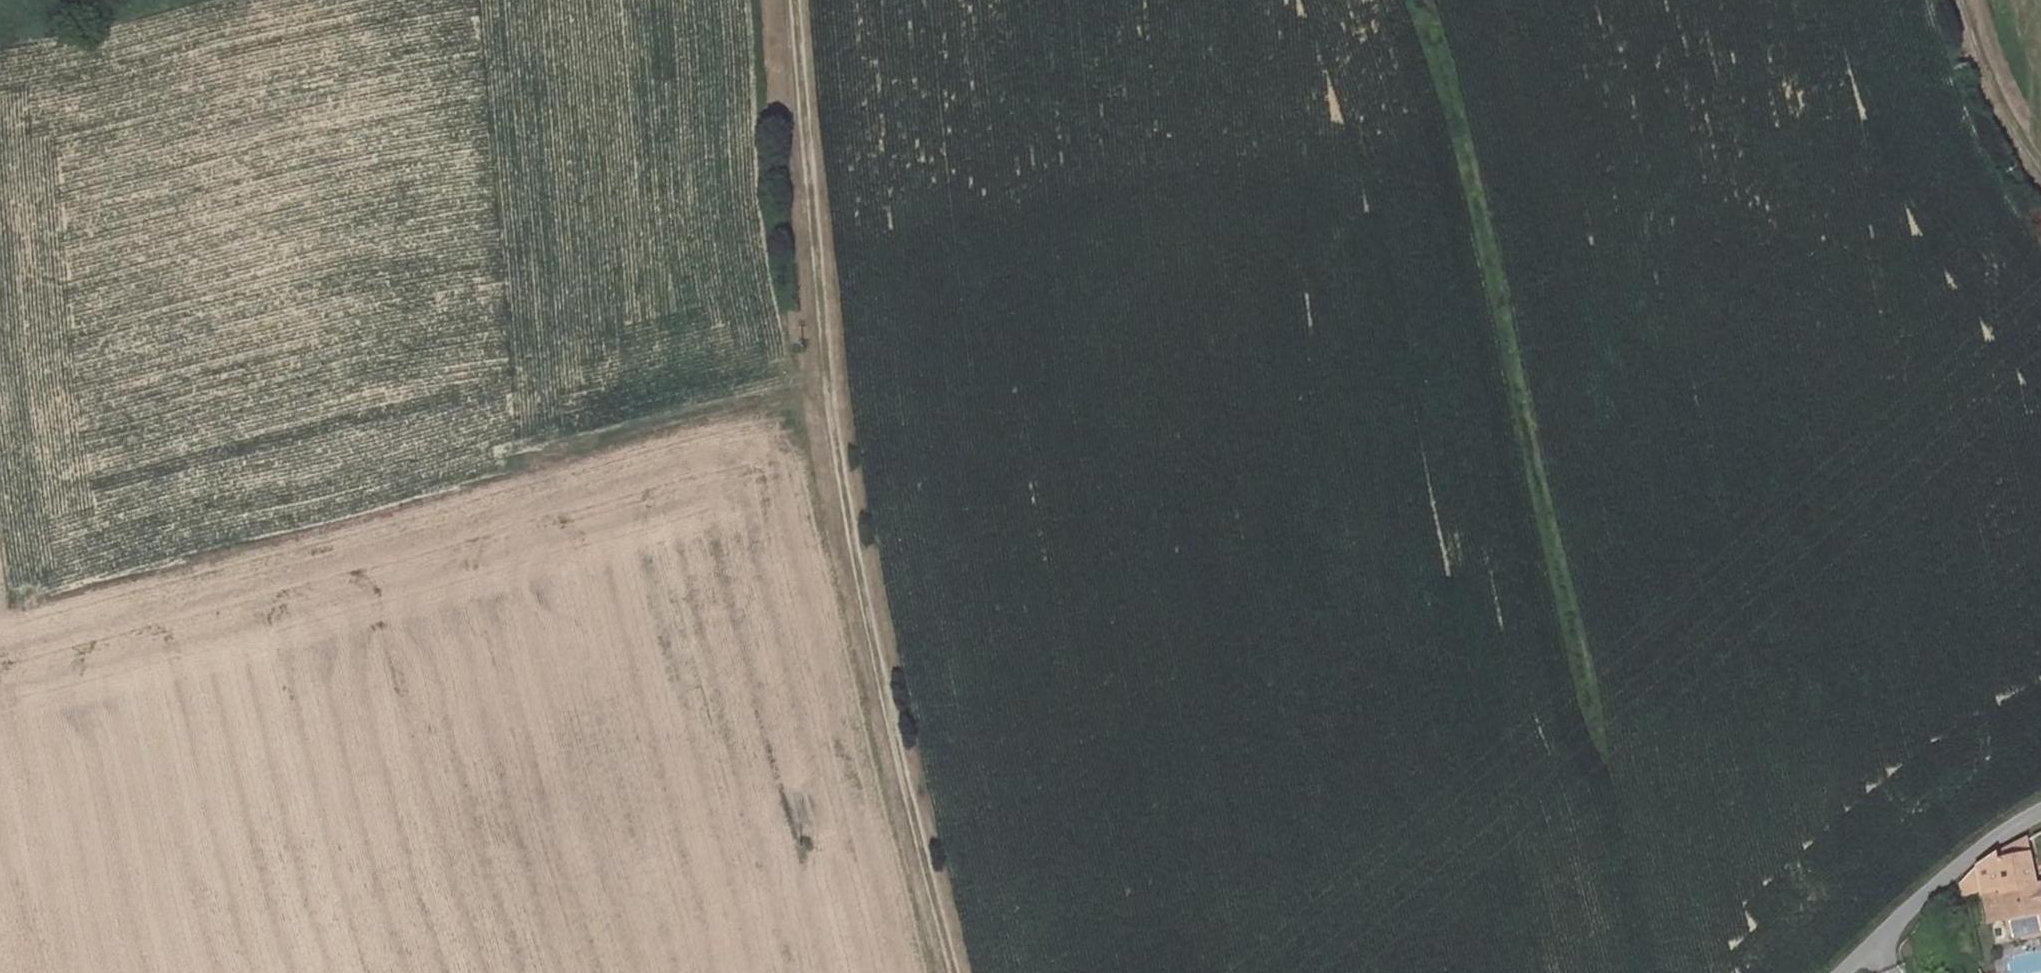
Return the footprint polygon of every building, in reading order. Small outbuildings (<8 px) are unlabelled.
[(1960,895),(1979,891),(1985,920),(2001,918),(2006,943),(2040,935),(2040,934),(2037,914),(2040,913),(2040,911),(2036,887),(2032,888),(2021,842),(2000,850),(1976,864),(1956,880),(1960,895)]
